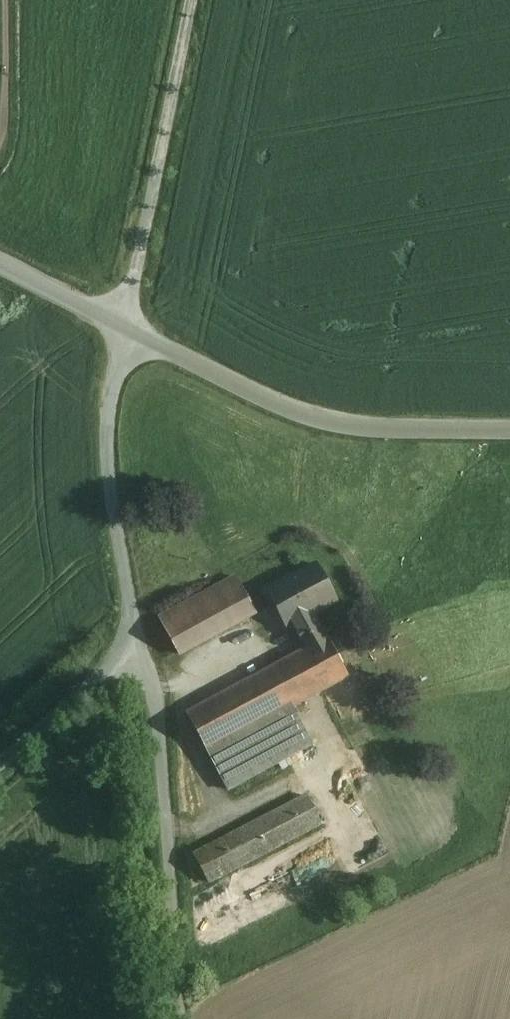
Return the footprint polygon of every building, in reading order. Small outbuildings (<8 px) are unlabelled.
[(317,565),(299,575),(300,576),(287,583),(286,581),(271,589),(291,626),(293,625),(306,649),(326,638),(313,615),(337,602),(317,565)] [(236,577),(159,619),(178,655),(255,613),(236,577)] [(306,649),(187,713),(218,770),(256,749),(247,733),(291,709),(311,744),(351,722),(332,687),(348,678),(327,638),(326,638),(306,649)] [(307,796),(193,855),(208,883),(321,823),(307,796)]
